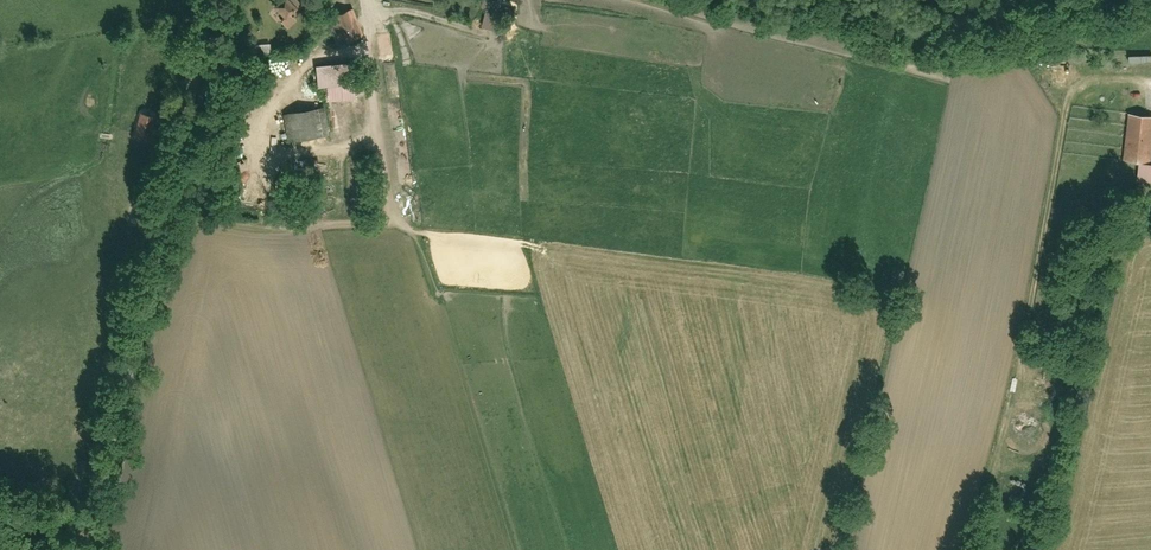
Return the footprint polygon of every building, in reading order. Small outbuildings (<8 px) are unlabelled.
[(352,14),(328,21),(336,47),(360,40),(352,14)] [(282,115),(286,145),(328,140),(324,110),(282,115)] [(1123,165),(1150,167),(1150,116),(1126,115),(1123,165)]
